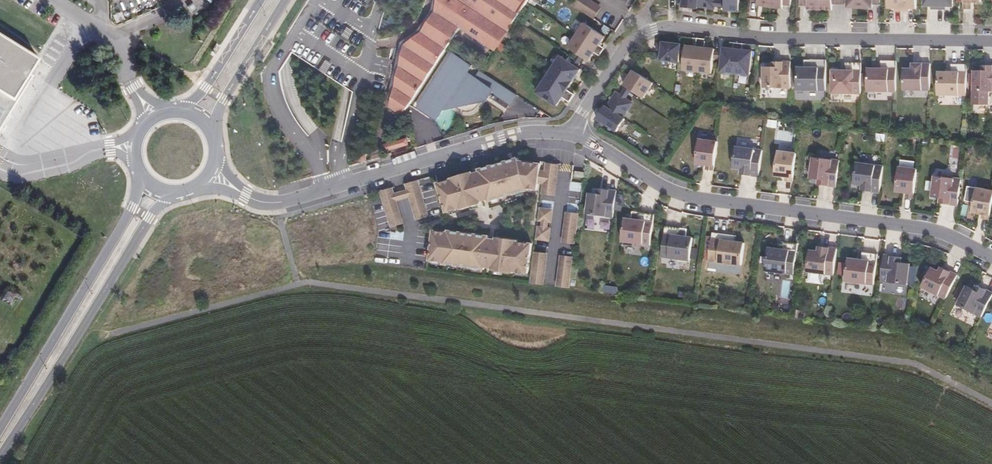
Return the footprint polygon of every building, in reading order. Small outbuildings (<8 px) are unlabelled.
[(276,49),(263,73),(268,99),(282,137),(307,160),(312,176),(324,173),(339,169),(352,165),(366,90),(393,95),(405,46),(422,33),(435,13),(439,0),(308,0),(276,49)] [(461,29),(496,52),(530,0),(439,0),(435,13),(461,29)] [(573,4),(594,18),(601,8),(590,0),(575,0),(573,4)] [(682,7),(696,9),(696,6),(716,9),(716,5),(717,0),(683,0),(682,5),(682,7)] [(739,12),(741,0),(726,0),(725,6),(725,10),(739,12)] [(751,2),(758,2),(757,6),(783,9),(784,5),(791,6),(791,0),(751,0),(751,2)] [(807,7),(806,10),(833,11),(833,5),(847,5),(847,0),(800,0),(799,7),(807,7)] [(847,9),(873,9),(873,5),(880,5),(880,0),(847,0),(847,5),(847,9)] [(886,10),(894,10),(909,11),(917,11),(917,0),(886,0),(886,10)] [(461,29),(435,13),(422,33),(448,50),(461,29)] [(584,57),(589,61),(595,52),(597,49),(600,44),(605,36),(585,23),(569,47),(578,53),(582,56),(584,57)] [(1,141),(43,72),(37,69),(46,55),(0,27),(0,140),(1,141)] [(448,50),(422,33),(405,46),(437,67),(448,50)] [(662,51),(661,60),(681,62),(681,56),(682,48),(683,43),(663,40),(662,44),(662,51)] [(685,56),(683,70),(713,73),(714,60),(715,53),(716,47),(706,46),(696,45),(686,43),(686,49),(685,56)] [(393,95),(390,108),(403,117),(412,105),(437,67),(405,46),(393,95)] [(722,61),(721,71),(752,75),(755,49),(744,48),(734,47),(724,46),(723,54),(722,54),(722,61)] [(509,110),(517,95),(448,50),(437,67),(412,105),(438,121),(446,110),(486,103),(490,98),(509,110)] [(572,63),(573,64),(578,67),(584,57),(582,56),(578,53),(572,63)] [(715,53),(714,60),(722,61),(722,54),(723,54),(715,53)] [(561,55),(536,92),(557,106),(565,93),(573,81),(575,78),(575,77),(581,69),(578,67),(573,64),(572,63),(561,55)] [(799,65),(799,89),(827,90),(827,59),(812,59),(812,65),(799,65)] [(765,65),(763,88),(792,88),(792,60),(773,60),(773,65),(765,65)] [(867,66),(867,91),(896,91),(897,60),(882,60),(882,66),(867,66)] [(832,68),(831,93),(861,93),(862,62),(846,62),(846,68),(832,68)] [(903,67),(903,89),(931,90),(931,62),(911,62),(911,67),(903,67)] [(938,70),(937,94),(967,94),(968,64),(952,63),(952,70),(938,70)] [(991,90),(991,64),(982,64),(982,69),(973,69),(973,90),(991,90)] [(634,70),(624,85),(625,86),(629,88),(631,90),(644,98),(653,83),(634,70)] [(575,78),(573,81),(580,86),(583,82),(575,77),(575,78)] [(621,93),(627,97),(631,90),(629,88),(625,86),(621,93)] [(567,90),(565,93),(572,98),(575,94),(567,90)] [(604,123),(617,132),(627,117),(625,116),(634,102),(627,97),(621,93),(617,91),(608,105),(606,104),(596,118),(599,120),(604,123)] [(565,93),(562,97),(570,102),(572,98),(565,93)] [(768,118),(767,126),(777,127),(778,120),(768,118)] [(596,124),(602,128),(604,123),(599,120),(596,124)] [(876,140),(885,141),(886,133),(877,132),(876,140)] [(700,137),(697,163),(707,165),(716,166),(719,140),(700,137)] [(407,139),(384,145),(385,152),(409,146),(407,139)] [(764,149),(737,145),(734,167),(742,169),(742,173),(760,176),(764,149)] [(798,152),(779,149),(776,176),(786,177),(795,178),(798,152)] [(368,153),(360,151),(357,161),(366,163),(368,153)] [(841,159),(813,156),(811,177),(820,178),(820,184),(838,186),(841,159)] [(519,157),(438,181),(446,211),(529,190),(528,186),(520,159),(519,157)] [(543,162),(520,159),(528,186),(540,188),(543,162)] [(884,165),(856,161),(854,183),(862,185),(862,190),(881,192),(884,165)] [(561,164),(545,162),(542,194),(557,196),(561,164)] [(918,167),(898,165),(895,190),(915,193),(918,167)] [(934,174),(930,200),(958,205),(962,178),(934,174)] [(430,216),(419,180),(406,183),(408,189),(410,197),(416,219),(430,216)] [(569,181),(568,199),(581,200),(582,182),(569,181)] [(396,192),(394,186),(381,190),(391,227),(405,222),(398,200),(396,192)] [(975,186),(971,213),(991,216),(991,209),(991,189),(975,186)] [(615,217),(618,189),(598,187),(598,193),(590,192),(587,213),(615,217)] [(408,189),(396,192),(398,200),(410,197),(408,189)] [(550,222),(553,223),(555,209),(540,207),(538,221),(542,221),(550,222)] [(576,244),(580,213),(566,211),(562,242),(576,244)] [(652,244),(655,213),(640,211),(639,219),(626,217),(623,240),(652,244)] [(536,240),(550,242),(552,227),(549,227),(541,225),(538,225),(536,240)] [(692,260),(694,236),(681,234),(682,227),(666,225),(662,256),(692,260)] [(533,242),(433,228),(427,263),(529,278),(533,242)] [(743,265),(746,241),(736,240),(737,234),(712,232),(709,261),(743,265)] [(708,259),(711,237),(706,236),(703,258),(708,259)] [(795,273),(799,243),(782,241),(782,247),(769,246),(766,270),(795,273)] [(835,275),(838,247),(818,245),(818,250),(810,249),(807,271),(835,275)] [(545,284),(549,253),(534,251),(530,283),(545,284)] [(875,285),(879,253),(863,251),(862,258),(849,256),(848,263),(846,275),(845,281),(875,285)] [(574,256),(560,254),(556,286),(570,288),(574,256)] [(910,284),(912,262),(904,261),(904,256),(885,254),(882,280),(910,284)] [(846,275),(848,263),(840,262),(839,274),(846,275)] [(947,299),(959,274),(941,265),(940,269),(933,265),(922,286),(947,299)] [(991,297),(991,291),(977,284),(974,289),(967,285),(958,304),(983,316),(991,297)] [(957,301),(964,289),(959,287),(953,298),(957,301)] [(0,296),(0,298),(10,305),(16,296),(5,288),(0,296)]
